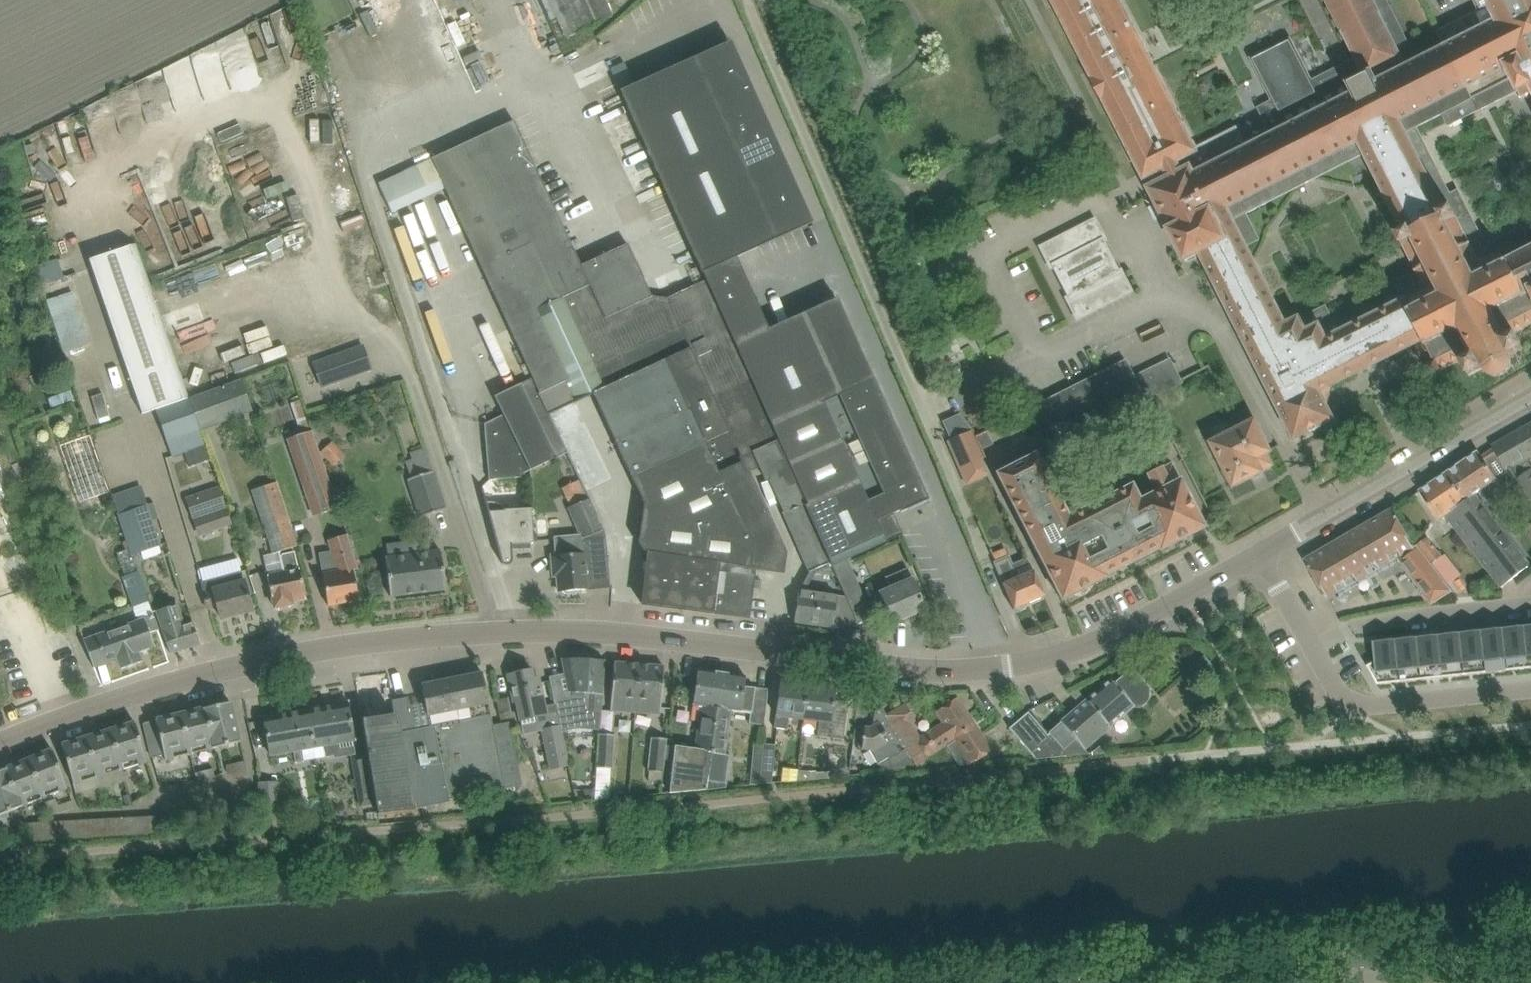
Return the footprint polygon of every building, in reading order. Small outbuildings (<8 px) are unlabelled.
[(549,20),(555,18),(564,37),(565,37),(612,16),(605,0),(540,0),(549,20)] [(1452,221),(1458,217),(1452,206),(1446,209),(1407,132),(1441,114),(1447,126),(1477,110),(1445,48),(1418,62),(1387,0),(1326,0),(1342,33),(1344,32),(1355,55),(1311,77),(1290,35),(1249,55),(1270,98),(1256,105),(1265,124),(1241,136),(1236,125),(1195,145),(1120,0),(1054,0),(1096,82),(1098,81),(1097,80),(1102,77),(1111,95),(1106,97),(1105,95),(1103,96),(1145,178),(1147,177),(1146,176),(1151,173),(1157,184),(1150,188),(1171,230),(1170,230),(1186,261),(1201,253),(1296,439),(1333,419),(1327,406),(1320,392),(1415,343),(1427,366),(1426,366),(1431,377),(1442,372),(1441,370),(1462,359),(1463,362),(1462,362),(1469,376),(1483,369),(1482,369),(1483,368),(1484,370),(1485,371),(1486,372),(1487,373),(1488,374),(1490,375),(1491,375),(1493,376),(1494,376),(1498,376),(1499,376),(1501,375),(1502,375),(1504,374),(1505,373),(1507,371),(1508,370),(1510,367),(1510,366),(1511,364),(1511,363),(1511,361),(1511,359),(1511,358),(1510,356),(1510,355),(1510,354),(1510,355),(1524,348),(1517,334),(1516,335),(1515,332),(1530,324),(1530,249),(1530,247),(1478,273),(1452,221)] [(1437,31),(1445,48),(1477,110),(1479,109),(1517,92),(1529,86),(1530,91),(1530,0),(1481,0),(1485,7),(1478,10),(1439,30),(1438,31),(1437,31)] [(736,258),(791,233),(812,223),(730,41),(709,50),(619,91),(701,273),(736,258)] [(462,145),(431,159),(444,188),(472,248),(522,356),(525,364),(532,379),(539,393),(549,415),(576,402),(593,394),(601,413),(616,445),(631,478),(643,503),(643,504),(640,521),(643,521),(641,536),(639,545),(642,557),(641,558),(641,559),(643,559),(644,557),(647,558),(648,556),(749,568),(753,569),(781,573),(784,553),(775,534),(774,531),(766,513),(740,459),(740,458),(753,452),(765,480),(768,479),(789,470),(764,415),(704,280),(665,298),(651,296),(639,272),(626,243),(580,265),(571,246),(554,210),(545,190),(513,121),(462,145)] [(32,144),(25,146),(27,154),(35,152),(32,144)] [(426,163),(380,180),(391,211),(438,194),(429,168),(428,168),(426,163)] [(1051,270),(1052,270),(1051,267),(1053,266),(1069,296),(1066,297),(1065,295),(1064,295),(1067,300),(1121,272),(1119,267),(1117,268),(1119,270),(1116,272),(1101,242),(1103,240),(1105,243),(1106,242),(1093,217),(1081,223),(1091,243),(1049,265),(1051,270)] [(129,245),(88,259),(141,413),(155,409),(156,408),(182,399),(129,245)] [(873,378),(836,297),(768,328),(761,313),(736,258),(701,273),(704,280),(764,415),(789,470),(804,504),(809,515),(830,563),(832,566),(846,560),(902,535),(892,513),(898,511),(899,514),(930,500),(875,377),(873,378)] [(74,290),(43,299),(61,353),(91,344),(74,290)] [(472,315),(490,366),(506,361),(488,310),(472,315)] [(42,349),(28,354),(30,365),(55,359),(48,330),(37,333),(42,349)] [(953,335),(924,348),(932,365),(961,353),(953,335)] [(362,345),(312,363),(321,387),(371,370),(362,345)] [(1038,404),(1039,405),(1049,425),(1057,421),(1058,424),(1095,424),(1095,426),(1145,401),(1150,398),(1181,382),(1169,359),(1133,377),(1124,361),(1038,404)] [(240,379),(189,397),(199,429),(251,411),(240,379)] [(566,453),(539,393),(532,379),(494,396),(503,415),(484,424),(489,480),(524,477),(524,473),(566,453)] [(97,420),(112,414),(104,392),(89,397),(97,420)] [(382,393),(373,396),(376,406),(385,404),(382,393)] [(156,408),(155,409),(166,440),(199,429),(188,397),(182,399),(156,408)] [(1233,416),(1239,429),(1212,443),(1234,486),(1262,472),(1262,471),(1273,465),(1267,453),(1271,451),(1249,408),(1233,416)] [(1028,427),(1022,415),(1003,424),(1009,436),(1028,427)] [(1488,453),(1510,485),(1515,481),(1525,495),(1530,504),(1530,465),(1527,459),(1529,458),(1530,457),(1530,423),(1515,433),(1492,446),(1494,449),(1488,453)] [(199,429),(166,440),(171,456),(183,452),(189,467),(210,459),(199,429)] [(338,508),(312,430),(286,439),(312,517),(338,508)] [(946,442),(958,469),(983,458),(970,431),(946,442)] [(991,444),(985,432),(975,437),(981,449),(991,444)] [(1156,438),(1149,442),(1155,454),(1162,450),(1156,438)] [(1149,442),(1141,445),(1147,458),(1155,454),(1149,442)] [(1147,458),(1141,445),(1133,449),(1139,461),(1147,458)] [(407,479),(420,517),(445,509),(432,471),(431,471),(423,447),(408,452),(410,459),(404,461),(410,478),(407,479)] [(1479,452),(1447,473),(1473,511),(1453,525),(1490,571),(1502,587),(1530,565),(1518,549),(1476,493),(1497,479),(1504,489),(1510,485),(1488,453),(1482,457),(1479,452)] [(1131,562),(1100,501),(1067,517),(1036,454),(996,474),(1025,529),(1049,575),(1061,599),(1104,577),(1104,575),(1131,562)] [(1130,485),(1100,501),(1131,562),(1158,548),(1159,549),(1202,527),(1200,522),(1170,464),(1161,469),(1160,467),(1146,474),(1155,492),(1138,501),(1130,485)] [(830,563),(809,515),(804,504),(789,470),(768,479),(784,513),(788,524),(792,533),(809,571),(809,573),(836,577),(832,566),(830,563)] [(1447,473),(1420,491),(1420,492),(1431,508),(1439,520),(1445,515),(1453,525),(1473,511),(1447,473)] [(292,532),(285,511),(276,481),(250,489),(271,553),(296,545),(292,532)] [(184,498),(196,535),(231,524),(219,487),(184,498)] [(141,505),(136,491),(113,499),(131,555),(160,546),(146,503),(141,505)] [(557,556),(551,556),(553,576),(557,576),(558,592),(562,592),(566,594),(570,593),(573,591),(611,587),(611,585),(609,585),(607,555),(605,538),(603,529),(588,500),(568,508),(580,537),(565,538),(555,539),(557,556)] [(502,564),(503,565),(504,566),(505,566),(506,566),(508,566),(509,565),(510,564),(511,564),(512,562),(512,561),(512,560),(511,545),(533,544),(531,509),(503,510),(503,511),(487,512),(501,562),(501,563),(502,564)] [(1445,580),(1417,545),(1413,547),(1392,510),(1306,559),(1328,597),(1397,558),(1432,604),(1453,591),(1445,580)] [(358,569),(352,550),(347,534),(327,540),(332,556),(320,558),(323,575),(322,575),(327,605),(358,600),(356,590),(353,570),(358,569)] [(1427,537),(1417,545),(1445,580),(1454,572),(1427,537)] [(385,558),(386,564),(390,596),(445,589),(440,551),(385,558)] [(277,607),(277,610),(290,608),(289,605),(292,605),(291,597),(305,594),(301,569),(297,570),(294,552),(280,555),(283,572),(268,575),(274,608),(277,607)] [(235,556),(201,567),(205,580),(239,569),(235,556)] [(753,569),(749,568),(648,556),(647,558),(642,604),(746,617),(753,569)] [(993,562),(1013,610),(1013,609),(1045,596),(1033,570),(1032,570),(1017,577),(1008,556),(993,562)] [(859,590),(846,560),(832,566),(836,577),(848,604),(856,623),(870,617),(859,590)] [(878,593),(892,624),(925,609),(911,578),(907,568),(885,577),(890,588),(878,593)] [(84,639),(85,642),(94,668),(117,659),(121,669),(125,667),(128,668),(135,665),(137,663),(141,661),(138,652),(154,647),(149,633),(158,630),(153,615),(138,571),(122,577),(137,621),(84,639)] [(200,582),(202,589),(206,603),(207,608),(217,605),(221,618),(251,610),(241,571),(200,582)] [(794,623),(832,628),(837,596),(798,590),(794,623)] [(156,611),(159,618),(170,654),(200,645),(192,622),(184,625),(177,604),(156,611)] [(1525,626),(1503,628),(1508,670),(1529,668),(1525,626)] [(1503,628),(1482,630),(1486,673),(1508,670),(1503,628)] [(1482,630),(1460,633),(1465,675),(1486,673),(1482,630)] [(1460,633),(1439,635),(1443,677),(1465,675),(1460,633)] [(1439,635),(1417,637),(1422,679),(1443,677),(1439,635)] [(1417,637),(1396,639),(1400,682),(1422,679),(1417,637)] [(1369,665),(1367,666),(1378,684),(1400,682),(1396,639),(1374,642),(1374,644),(1376,663),(1370,667),(1369,665)] [(1203,655),(1195,662),(1204,672),(1212,666),(1203,655)] [(556,711),(559,726),(561,732),(577,729),(573,709),(601,711),(604,660),(561,658),(561,660),(568,692),(568,696),(553,700),(556,711)] [(610,710),(635,712),(639,664),(614,662),(610,710)] [(639,664),(635,712),(660,714),(663,666),(639,664)] [(507,675),(513,702),(516,702),(519,715),(532,712),(533,718),(546,715),(539,683),(534,684),(531,670),(507,675)] [(705,790),(721,673),(697,670),(692,705),(701,706),(694,749),(674,746),(669,793),(705,790)] [(401,699),(391,701),(394,715),(395,722),(399,721),(415,809),(449,802),(448,800),(522,785),(509,722),(492,725),(482,672),(421,685),(421,688),(427,716),(427,719),(432,718),(433,725),(413,729),(411,719),(410,711),(407,698),(401,699)] [(745,676),(721,673),(705,790),(725,788),(731,755),(725,754),(731,710),(749,713),(748,722),(764,725),(768,689),(743,686),(745,676)] [(1139,707),(1147,700),(1148,688),(1137,675),(1125,674),(1113,684),(1110,680),(1060,722),(1048,733),(1046,735),(1027,712),(1009,728),(1033,757),(1035,759),(1060,756),(1065,756),(1065,755),(1064,755),(1063,750),(1075,739),(1083,749),(1132,706),(1139,707)] [(788,717),(803,718),(807,685),(779,682),(773,728),(787,729),(788,717)] [(807,685),(803,718),(818,720),(816,736),(843,739),(846,710),(833,708),(835,689),(807,685)] [(1077,691),(1069,694),(1077,704),(1083,699),(1077,691)] [(905,704),(884,716),(910,759),(912,758),(926,750),(930,757),(954,740),(975,725),(956,697),(935,712),(942,722),(919,737),(911,723),(915,721),(905,704)] [(165,716),(165,717),(143,723),(151,758),(163,755),(164,760),(239,742),(230,702),(194,710),(194,709),(190,706),(181,709),(180,711),(179,711),(176,710),(168,712),(165,716)] [(348,703),(305,710),(312,747),(322,745),(324,757),(333,755),(331,744),(354,739),(348,703)] [(910,759),(884,716),(879,708),(874,711),(872,726),(869,728),(864,727),(861,749),(869,750),(877,764),(878,772),(915,768),(910,759)] [(312,747),(305,710),(263,718),(269,755),(293,750),(295,762),(303,761),(301,749),(312,747)] [(381,717),(362,720),(367,755),(375,803),(377,814),(378,814),(415,811),(415,809),(399,721),(395,722),(394,715),(381,717)] [(95,733),(95,734),(61,745),(73,784),(146,762),(135,722),(124,726),(124,724),(119,722),(111,725),(109,727),(108,728),(106,726),(97,729),(95,733)] [(991,750),(975,725),(954,740),(970,764),(991,750)] [(568,766),(561,732),(559,726),(542,730),(550,770),(568,766)] [(596,768),(612,769),(614,735),(598,734),(596,768)] [(647,781),(661,782),(662,772),(663,773),(666,739),(649,737),(647,771),(648,771),(647,781)] [(763,744),(759,784),(771,783),(775,745),(763,744)] [(67,788),(52,750),(42,754),(41,753),(37,750),(28,754),(27,756),(26,757),(24,756),(15,759),(13,764),(14,765),(0,770),(0,814),(67,788)] [(926,750),(912,758),(916,766),(930,757),(926,750)] [(367,755),(352,757),(360,805),(375,803),(367,755)] [(226,766),(228,774),(246,769),(244,761),(226,766)] [(781,768),(780,782),(794,781),(796,769),(781,768)] [(194,773),(196,781),(215,777),(213,769),(194,773)] [(258,782),(259,814),(279,813),(278,782),(258,782)] [(159,816),(149,817),(150,833),(160,832),(159,816)] [(139,817),(129,818),(130,834),(140,834),(139,817)] [(149,817),(139,817),(140,834),(150,833),(149,817)] [(119,818),(109,819),(110,835),(120,835),(119,818)] [(129,818),(119,818),(120,835),(130,834),(129,818)] [(109,819),(99,820),(100,836),(110,835),(109,819)] [(89,820),(79,821),(80,837),(90,836),(89,820)] [(99,820),(89,820),(90,836),(100,836),(99,820)] [(69,821),(59,822),(60,838),(70,837),(69,821)] [(79,821),(69,821),(70,837),(80,837),(79,821)] [(49,822),(39,823),(40,839),(50,839),(49,822)] [(59,822),(49,822),(50,839),(60,838),(59,822)]
